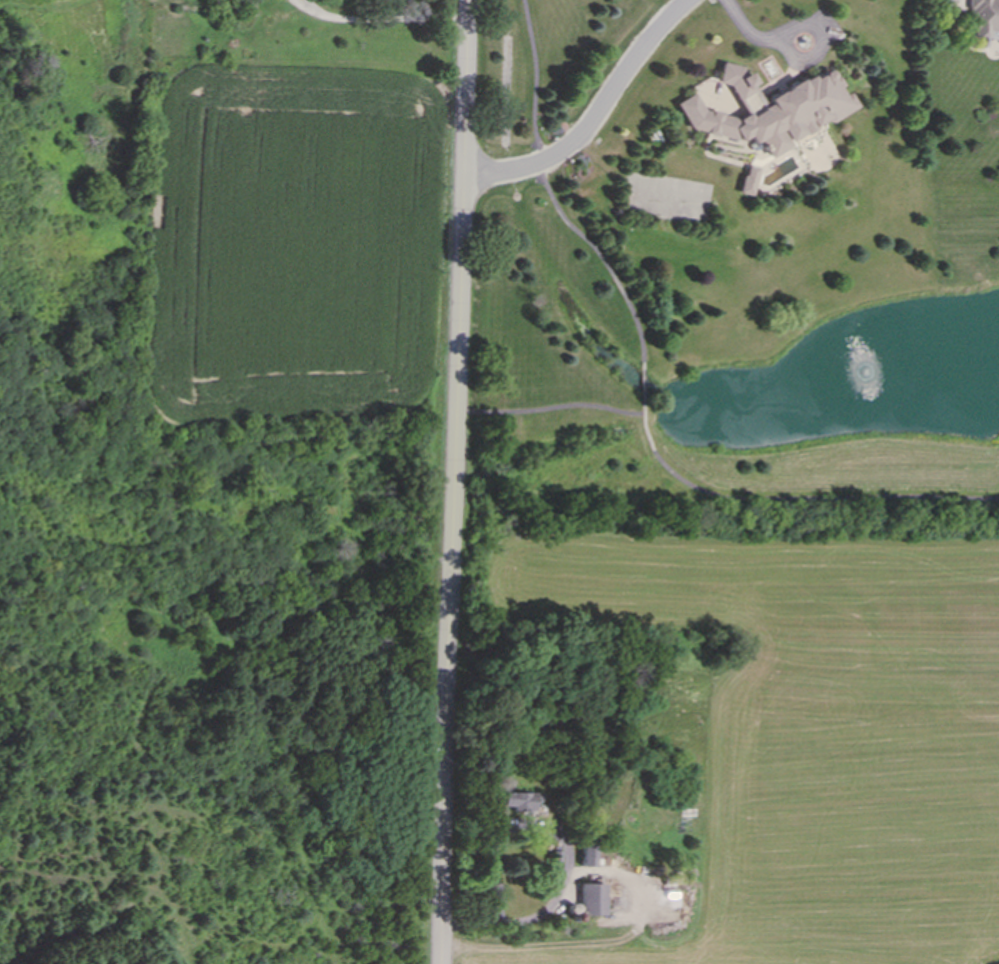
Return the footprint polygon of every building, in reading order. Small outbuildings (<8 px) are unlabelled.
[(968,38),(985,38),(985,32),(998,32),(998,0),(967,0),(968,38)] [(687,132),(736,141),(744,137),(747,142),(757,144),(765,158),(785,148),(786,143),(854,107),(848,96),(837,93),(838,87),(828,69),(811,78),(805,76),(764,98),(762,109),(740,67),(717,63),(714,84),(725,86),(741,115),(736,118),(700,111),(690,94),(672,104),(687,132)] [(737,194),(749,196),(755,169),(743,166),(737,194)] [(539,803),(539,794),(500,793),(500,807),(510,807),(510,812),(532,813),(532,802),(539,803)] [(593,846),(580,846),(580,867),(593,867),(593,846)] [(601,916),(602,885),(578,884),(578,916),(601,916)]
